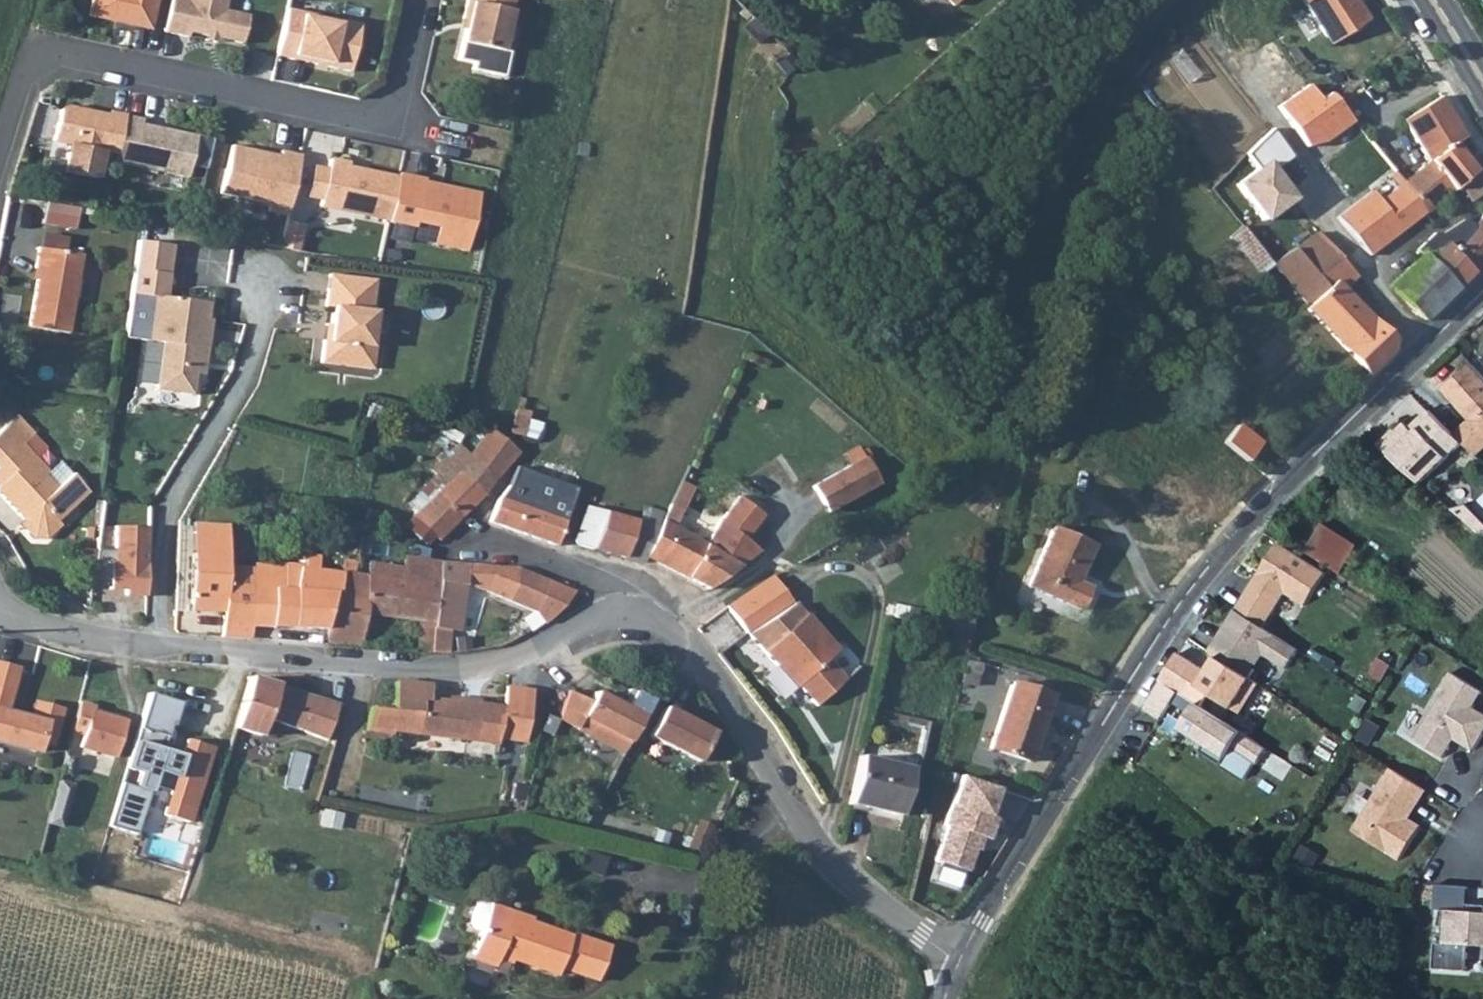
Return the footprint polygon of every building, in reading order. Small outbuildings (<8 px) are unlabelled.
[(145,24),(150,0),(88,0),(85,11),(145,24)] [(160,27),(184,32),(185,27),(238,39),(244,11),(220,6),(221,0),(166,0),(160,27)] [(462,17),(466,18),(461,42),(465,43),(462,58),(474,61),(473,71),(505,77),(508,52),(500,50),(511,0),(466,0),(462,17)] [(1334,45),(1370,20),(1357,0),(1304,0),(1334,45)] [(283,5),(273,52),(346,68),(356,21),(283,5)] [(1307,86),(1275,107),(1305,152),(1350,123),(1330,92),(1317,101),(1307,86)] [(1454,143),(1467,135),(1441,93),(1405,119),(1431,160),(1403,181),(1425,211),(1460,182),(1482,161),(1475,149),(1463,156),(1454,143)] [(114,153),(122,114),(106,111),(105,114),(62,105),(57,109),(51,140),(67,143),(61,170),(94,177),(99,150),(114,153)] [(139,117),(122,114),(114,153),(113,160),(185,175),(193,133),(138,122),(139,117)] [(1272,133),(1246,154),(1256,166),(1233,184),(1262,221),(1291,198),(1271,173),(1291,158),(1272,133)] [(286,213),(299,153),(279,149),(278,154),(230,144),(220,191),(268,201),(266,208),(286,213)] [(389,217),(398,175),(348,164),(349,160),(330,156),(328,167),(322,196),(321,203),(389,217)] [(1471,198),(1482,188),(1482,162),(1482,161),(1460,182),(1471,198)] [(322,196),(328,167),(314,164),(307,193),(322,196)] [(1394,168),(1318,230),(1356,276),(1378,257),(1373,251),(1425,211),(1403,181),(1394,168)] [(424,177),(399,171),(398,175),(389,217),(388,219),(414,225),(415,220),(438,225),(434,241),(466,248),(479,191),(424,179),(424,177)] [(45,226),(78,231),(82,209),(49,203),(45,226)] [(1411,265),(1425,279),(1438,267),(1457,286),(1482,257),(1482,213),(1470,229),(1462,220),(1433,239),(1429,236),(1410,253),(1416,260),(1411,265)] [(287,248),(304,252),(309,226),(292,223),(287,248)] [(395,227),(392,243),(416,248),(419,231),(395,227)] [(1244,227),(1231,238),(1264,275),(1276,263),(1244,227)] [(1346,284),(1356,276),(1318,230),(1294,249),(1329,286),(1308,307),(1339,338),(1369,370),(1370,372),(1393,349),(1391,337),(1382,328),(1363,307),(1346,284)] [(169,244),(138,241),(126,335),(149,338),(154,295),(163,296),(169,244)] [(70,334),(83,256),(38,250),(35,268),(43,270),(41,281),(39,280),(30,327),(70,334)] [(1425,279),(1411,265),(1392,285),(1424,319),(1457,286),(1438,267),(1425,279)] [(325,340),(323,363),(372,368),(375,345),(371,345),(375,313),(371,312),(375,280),(329,275),(325,307),(332,308),(328,340),(325,340)] [(207,319),(209,303),(163,296),(154,295),(149,338),(148,340),(162,342),(156,389),(193,393),(196,372),(199,370),(203,347),(207,347),(211,320),(207,319)] [(375,313),(371,345),(375,345),(379,313),(375,313)] [(383,316),(380,347),(390,348),(394,317),(383,316)] [(1471,363),(1443,390),(1471,420),(1457,432),(1466,441),(1480,457),(1482,454),(1482,375),(1471,363)] [(517,407),(514,420),(526,424),(530,411),(517,407)] [(1466,441),(1457,432),(1435,410),(1412,432),(1404,424),(1383,445),(1422,485),(1466,441)] [(0,429),(0,497),(18,517),(24,513),(29,518),(31,520),(36,524),(42,527),(53,518),(57,521),(89,492),(71,473),(55,488),(44,476),(49,472),(36,461),(46,450),(15,416),(0,429)] [(1253,456),(1265,440),(1241,423),(1229,439),(1253,456)] [(510,445),(491,429),(471,454),(460,470),(486,493),(491,487),(496,478),(522,448),(514,441),(510,445)] [(416,518),(434,533),(440,538),(486,493),(460,470),(471,454),(460,445),(447,456),(443,454),(438,458),(442,461),(432,469),(448,482),(414,516),(416,518)] [(878,481),(864,456),(812,485),(826,511),(878,481)] [(44,476),(55,488),(71,473),(61,461),(49,472),(44,476)] [(491,523),(515,531),(529,488),(512,483),(504,487),(494,499),(491,523)] [(573,503),(529,488),(515,531),(558,545),(560,539),(573,503)] [(746,539),(765,515),(739,495),(721,519),(720,518),(707,544),(690,577),(710,587),(762,550),(746,539)] [(573,543),(594,549),(607,512),(587,506),(573,543)] [(638,521),(607,512),(594,549),(624,557),(638,521)] [(426,542),(434,533),(416,518),(407,527),(426,542)] [(624,557),(643,563),(648,554),(660,527),(638,521),(624,557)] [(670,566),(690,577),(707,544),(662,521),(660,527),(648,554),(671,565),(670,566)] [(197,522),(195,522),(193,554),(230,556),(231,524),(215,523),(197,522)] [(146,525),(112,523),(111,547),(92,546),(90,579),(109,580),(108,589),(142,591),(146,525)] [(1056,524),(1029,584),(1082,609),(1092,588),(1079,581),(1097,543),(1056,524)] [(1348,571),(1360,541),(1324,526),(1311,556),(1348,571)] [(1326,574),(1278,543),(1237,608),(1264,625),(1286,592),(1306,605),(1326,574)] [(308,553),(306,567),(320,569),(322,555),(308,553)] [(229,566),(230,556),(193,554),(192,574),(229,576),(229,566)] [(404,579),(370,575),(358,574),(344,573),(340,592),(330,630),(329,642),(361,646),(367,612),(423,620),(420,649),(434,653),(437,628),(444,561),(420,558),(407,556),(406,565),(404,579)] [(360,561),(347,559),(344,573),(358,574),(360,561)] [(465,563),(444,561),(437,628),(464,632),(469,586),(488,591),(496,566),(465,563)] [(320,569),(306,567),(279,562),(278,566),(255,564),(254,569),(252,625),(330,630),(340,592),(316,588),(320,569)] [(406,565),(372,562),(370,575),(404,579),(406,565)] [(229,576),(192,574),(191,610),(225,611),(224,634),(251,636),(252,625),(254,569),(229,566),(229,576)] [(517,567),(496,566),(488,591),(541,612),(545,623),(548,621),(577,590),(517,567)] [(332,571),(320,569),(316,588),(340,592),(344,573),(332,571)] [(754,629),(768,620),(795,603),(774,575),(728,607),(747,628),(754,629)] [(783,636),(806,615),(795,603),(768,620),(783,636)] [(1264,625),(1237,608),(1210,649),(1218,654),(1248,674),(1263,653),(1282,666),(1295,646),(1264,625)] [(819,704),(849,677),(830,657),(841,648),(809,613),(806,615),(783,636),(768,620),(754,629),(747,628),(779,663),(784,658),(803,679),(799,683),(819,704)] [(1248,674),(1218,654),(1198,686),(1242,713),(1260,684),(1248,674)] [(0,665),(0,742),(36,752),(39,741),(52,744),(61,711),(35,704),(31,719),(6,713),(17,670),(0,665)] [(1455,672),(1412,741),(1445,761),(1458,740),(1471,747),(1482,728),(1482,714),(1474,708),(1482,693),(1482,690),(1455,672)] [(266,718),(277,685),(252,678),(237,725),(261,733),(266,718)] [(1029,759),(1052,694),(1012,680),(990,746),(1029,759)] [(519,704),(503,704),(503,708),(432,699),(433,685),(398,681),(393,710),(372,707),(368,729),(395,733),(396,729),(500,743),(501,737),(517,739),(519,709),(519,704)] [(277,685),(266,718),(329,738),(340,703),(277,685)] [(519,704),(519,709),(530,712),(533,690),(506,686),(503,704),(519,704)] [(592,700),(572,690),(562,720),(625,752),(644,716),(597,691),(592,700)] [(173,701),(145,693),(104,828),(135,837),(151,786),(168,791),(162,811),(187,818),(209,747),(183,740),(178,756),(158,751),(173,701)] [(83,737),(78,749),(115,761),(125,720),(93,712),(94,706),(79,702),(70,733),(83,737)] [(1243,732),(1198,704),(1183,729),(1228,757),(1243,732)] [(715,732),(665,707),(650,736),(700,761),(715,732)] [(517,739),(526,740),(530,712),(519,709),(517,739)] [(852,801),(900,814),(912,768),(863,755),(852,801)] [(1425,790),(1391,769),(1352,833),(1399,862),(1421,825),(1408,818),(1425,790)] [(1000,791),(956,777),(939,828),(944,830),(934,862),(968,873),(974,854),(979,856),(1000,791)] [(687,846),(701,851),(709,828),(695,823),(687,846)] [(1432,883),(1429,913),(1443,915),(1440,938),(1433,938),(1430,966),(1464,970),(1467,943),(1482,944),(1482,914),(1463,912),(1466,886),(1432,883)] [(485,929),(491,913),(495,901),(485,898),(480,900),(474,910),(472,922),(475,926),(485,929)] [(495,901),(491,913),(513,921),(516,913),(517,908),(495,901)] [(613,943),(573,930),(572,932),(516,913),(513,921),(491,913),(485,929),(478,953),(502,961),(506,949),(518,953),(516,958),(561,972),(564,964),(603,976),(613,943)]
